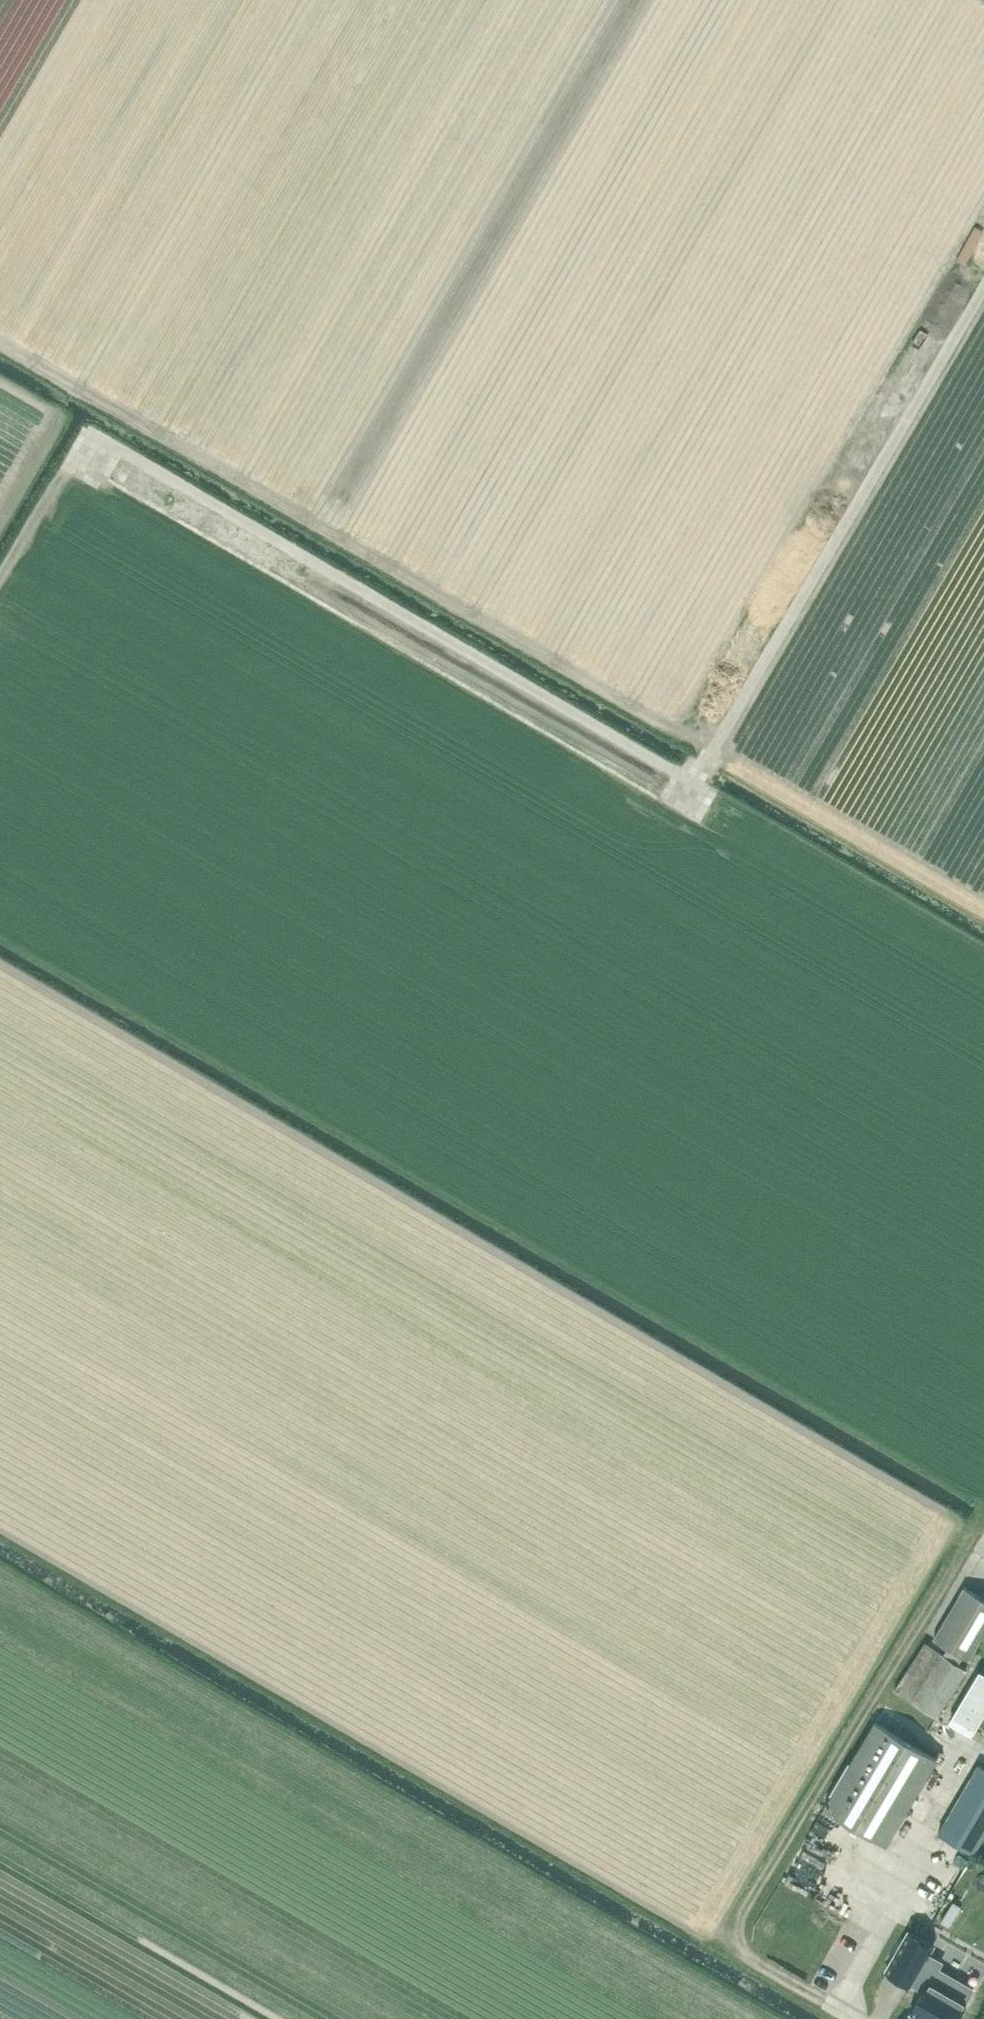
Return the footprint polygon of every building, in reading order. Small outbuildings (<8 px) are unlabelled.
[(983,1636),(983,1598),(966,1587),(935,1639),(948,1647),(944,1654),(926,1643),(896,1690),(936,1717),(967,1670),(959,1664),(963,1656),(970,1660),(983,1636)] [(950,1721),(969,1733),(982,1711),(983,1708),(983,1671),(981,1669),(963,1699),(950,1721)] [(887,1845),(938,1758),(876,1721),(825,1808),(887,1845)] [(939,1833),(973,1853),(983,1835),(983,1767),(979,1764),(939,1833)] [(893,1963),(886,1974),(911,1989),(912,1987),(917,1978),(917,1977),(930,1954),(935,1946),(922,1938),(911,1931),(893,1963)] [(911,2012),(913,2013),(915,2009),(933,2018),(956,2018),(966,2002),(974,1989),(939,1968),(942,1961),(930,1954),(917,1977),(917,1978),(912,1987),(922,1993),(911,2012)]
